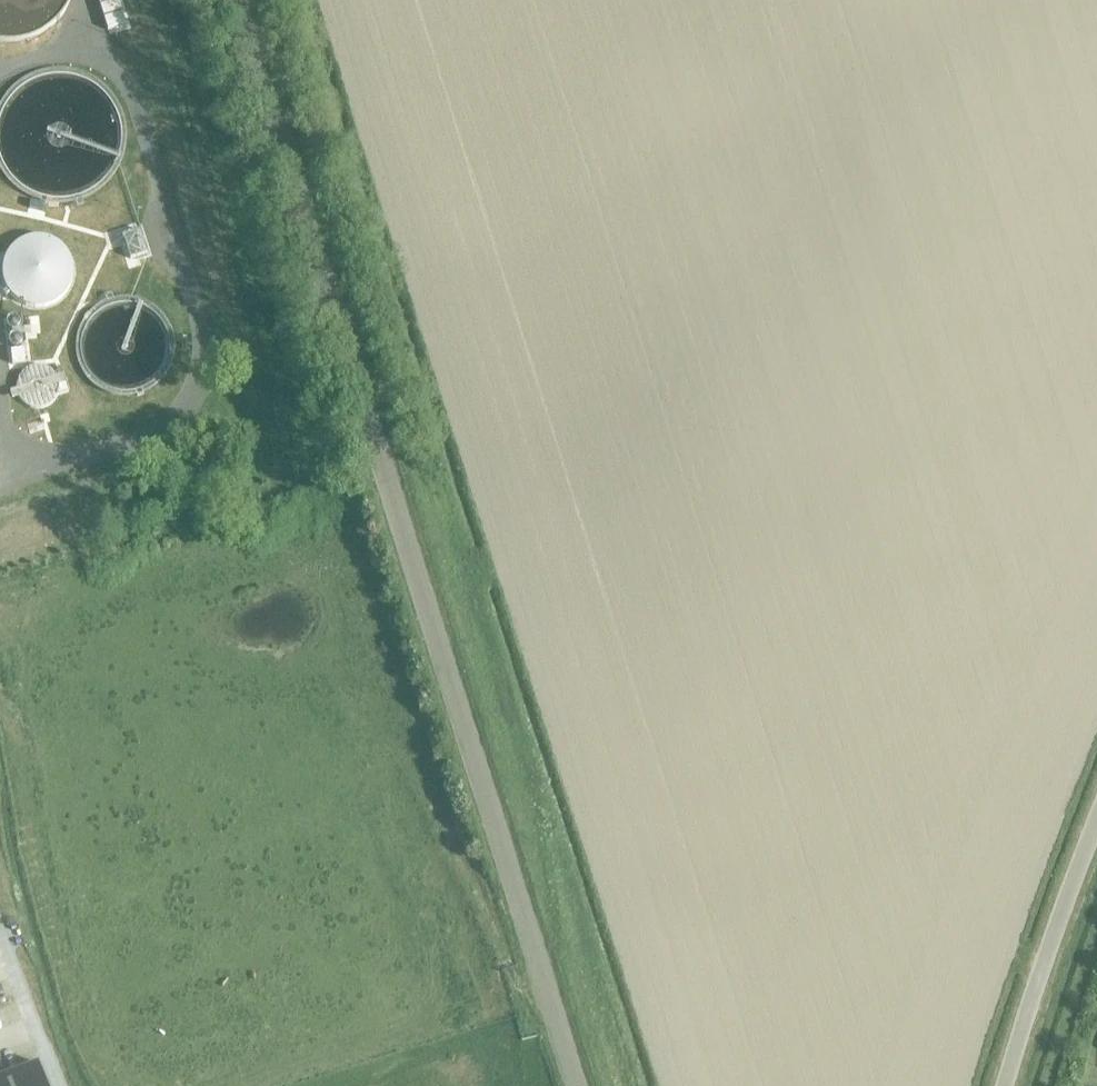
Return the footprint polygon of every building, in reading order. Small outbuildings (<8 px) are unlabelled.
[(130,260),(147,254),(140,231),(123,237),(130,260)] [(74,285),(68,258),(18,269),(13,250),(0,253),(0,303),(74,285)] [(39,1065),(0,1079),(0,1085),(46,1085),(39,1065)]
